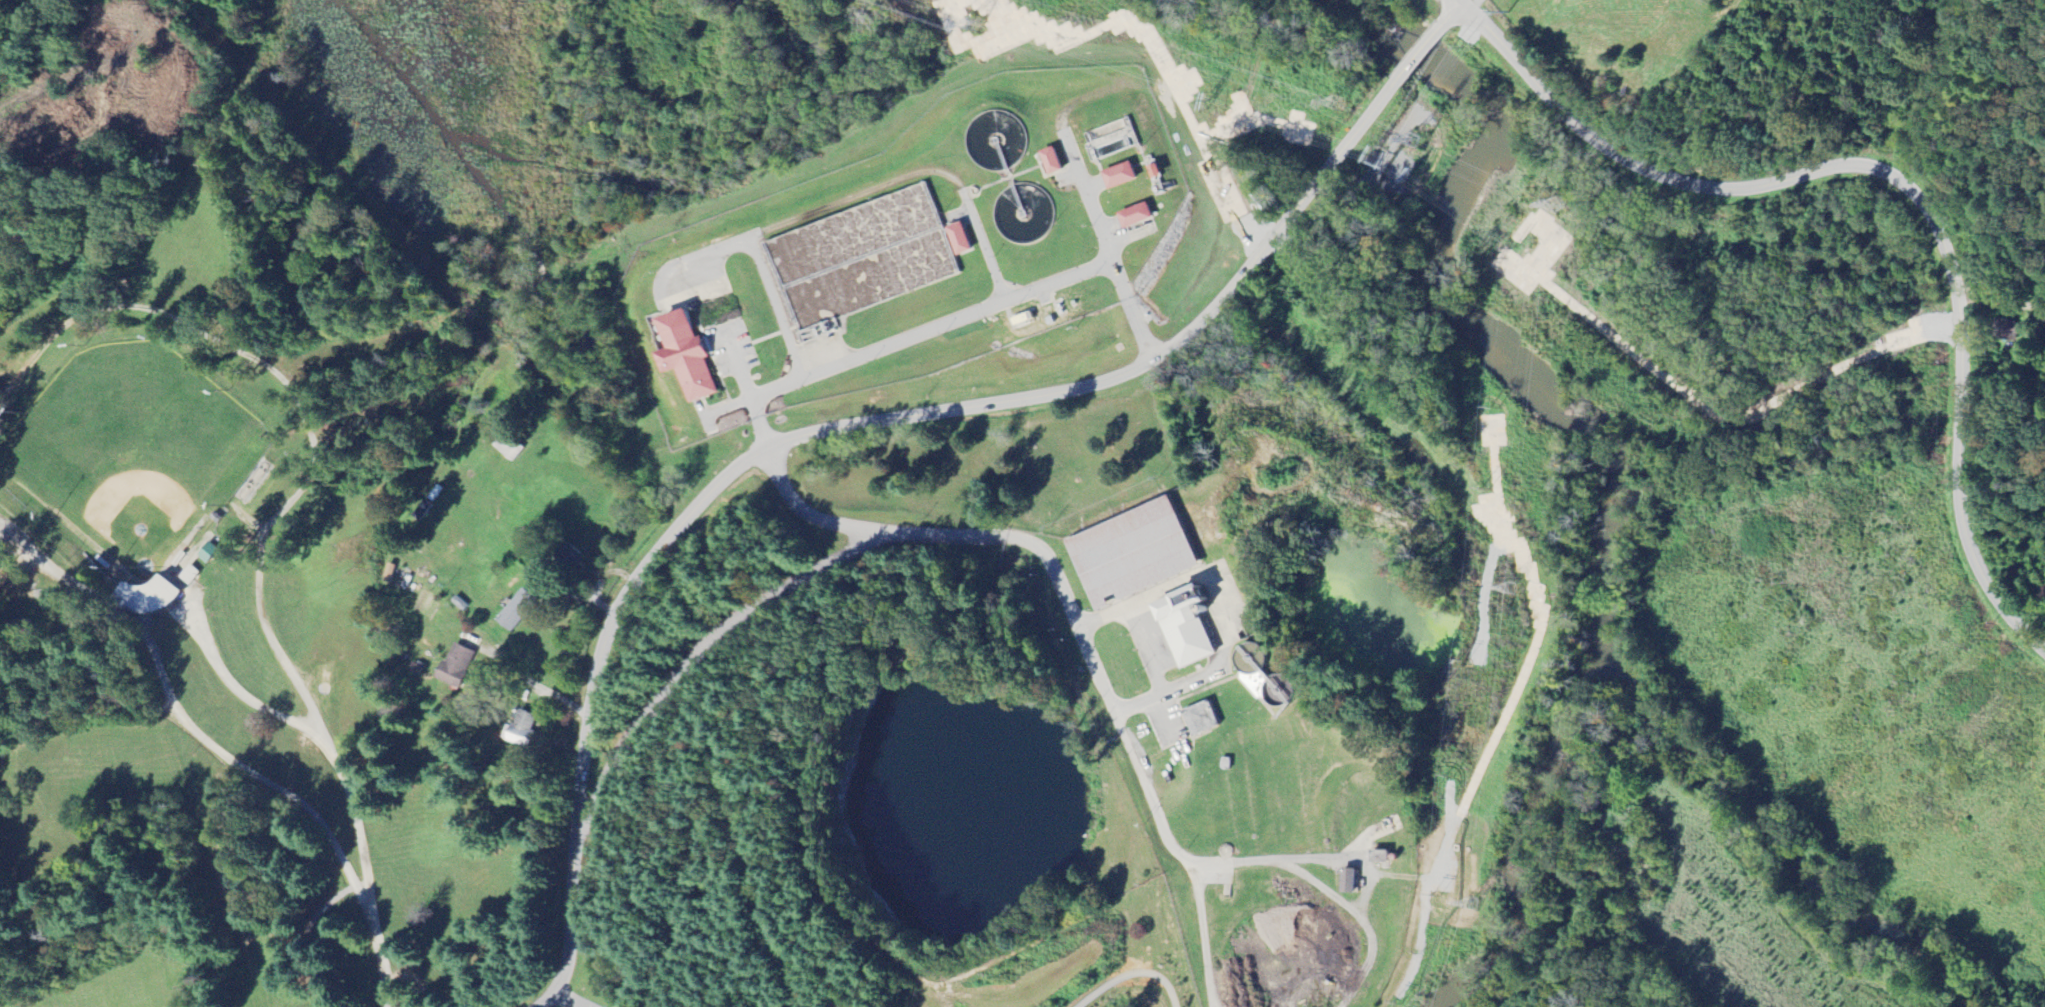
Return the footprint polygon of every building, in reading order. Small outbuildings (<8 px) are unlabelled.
[(1043,153),(1051,177),(1066,172),(1058,148),(1043,153)] [(1141,182),(1135,163),(1106,173),(1111,191),(1141,182)] [(1150,169),(1156,181),(1165,177),(1159,165),(1150,169)] [(1126,232),(1156,220),(1150,203),(1120,215),(1126,232)] [(974,252),(965,223),(949,228),(958,257),(974,252)] [(720,395),(709,360),(712,358),(706,338),(700,339),(691,311),(662,320),(672,350),(661,354),(667,376),(681,371),(691,404),(720,395)] [(2014,344),(2015,321),(1993,320),(1992,343),(2014,344)] [(1205,563),(1095,609),(1066,539),(1176,493),(1205,563)] [(183,610),(182,581),(122,584),(123,599),(126,599),(126,613),(183,610)] [(1184,671),(1221,656),(1202,610),(1216,605),(1209,586),(1158,606),(1184,671)] [(516,635),(540,602),(523,589),(499,622),(516,635)] [(440,681),(462,690),(478,652),(455,643),(440,681)] [(1185,712),(1195,738),(1222,728),(1212,702),(1185,712)] [(537,713),(515,711),(512,745),(534,748),(537,713)] [(1393,852),(1376,852),(1376,864),(1393,863),(1393,852)] [(1359,870),(1343,870),(1342,894),(1358,894),(1359,870)]
